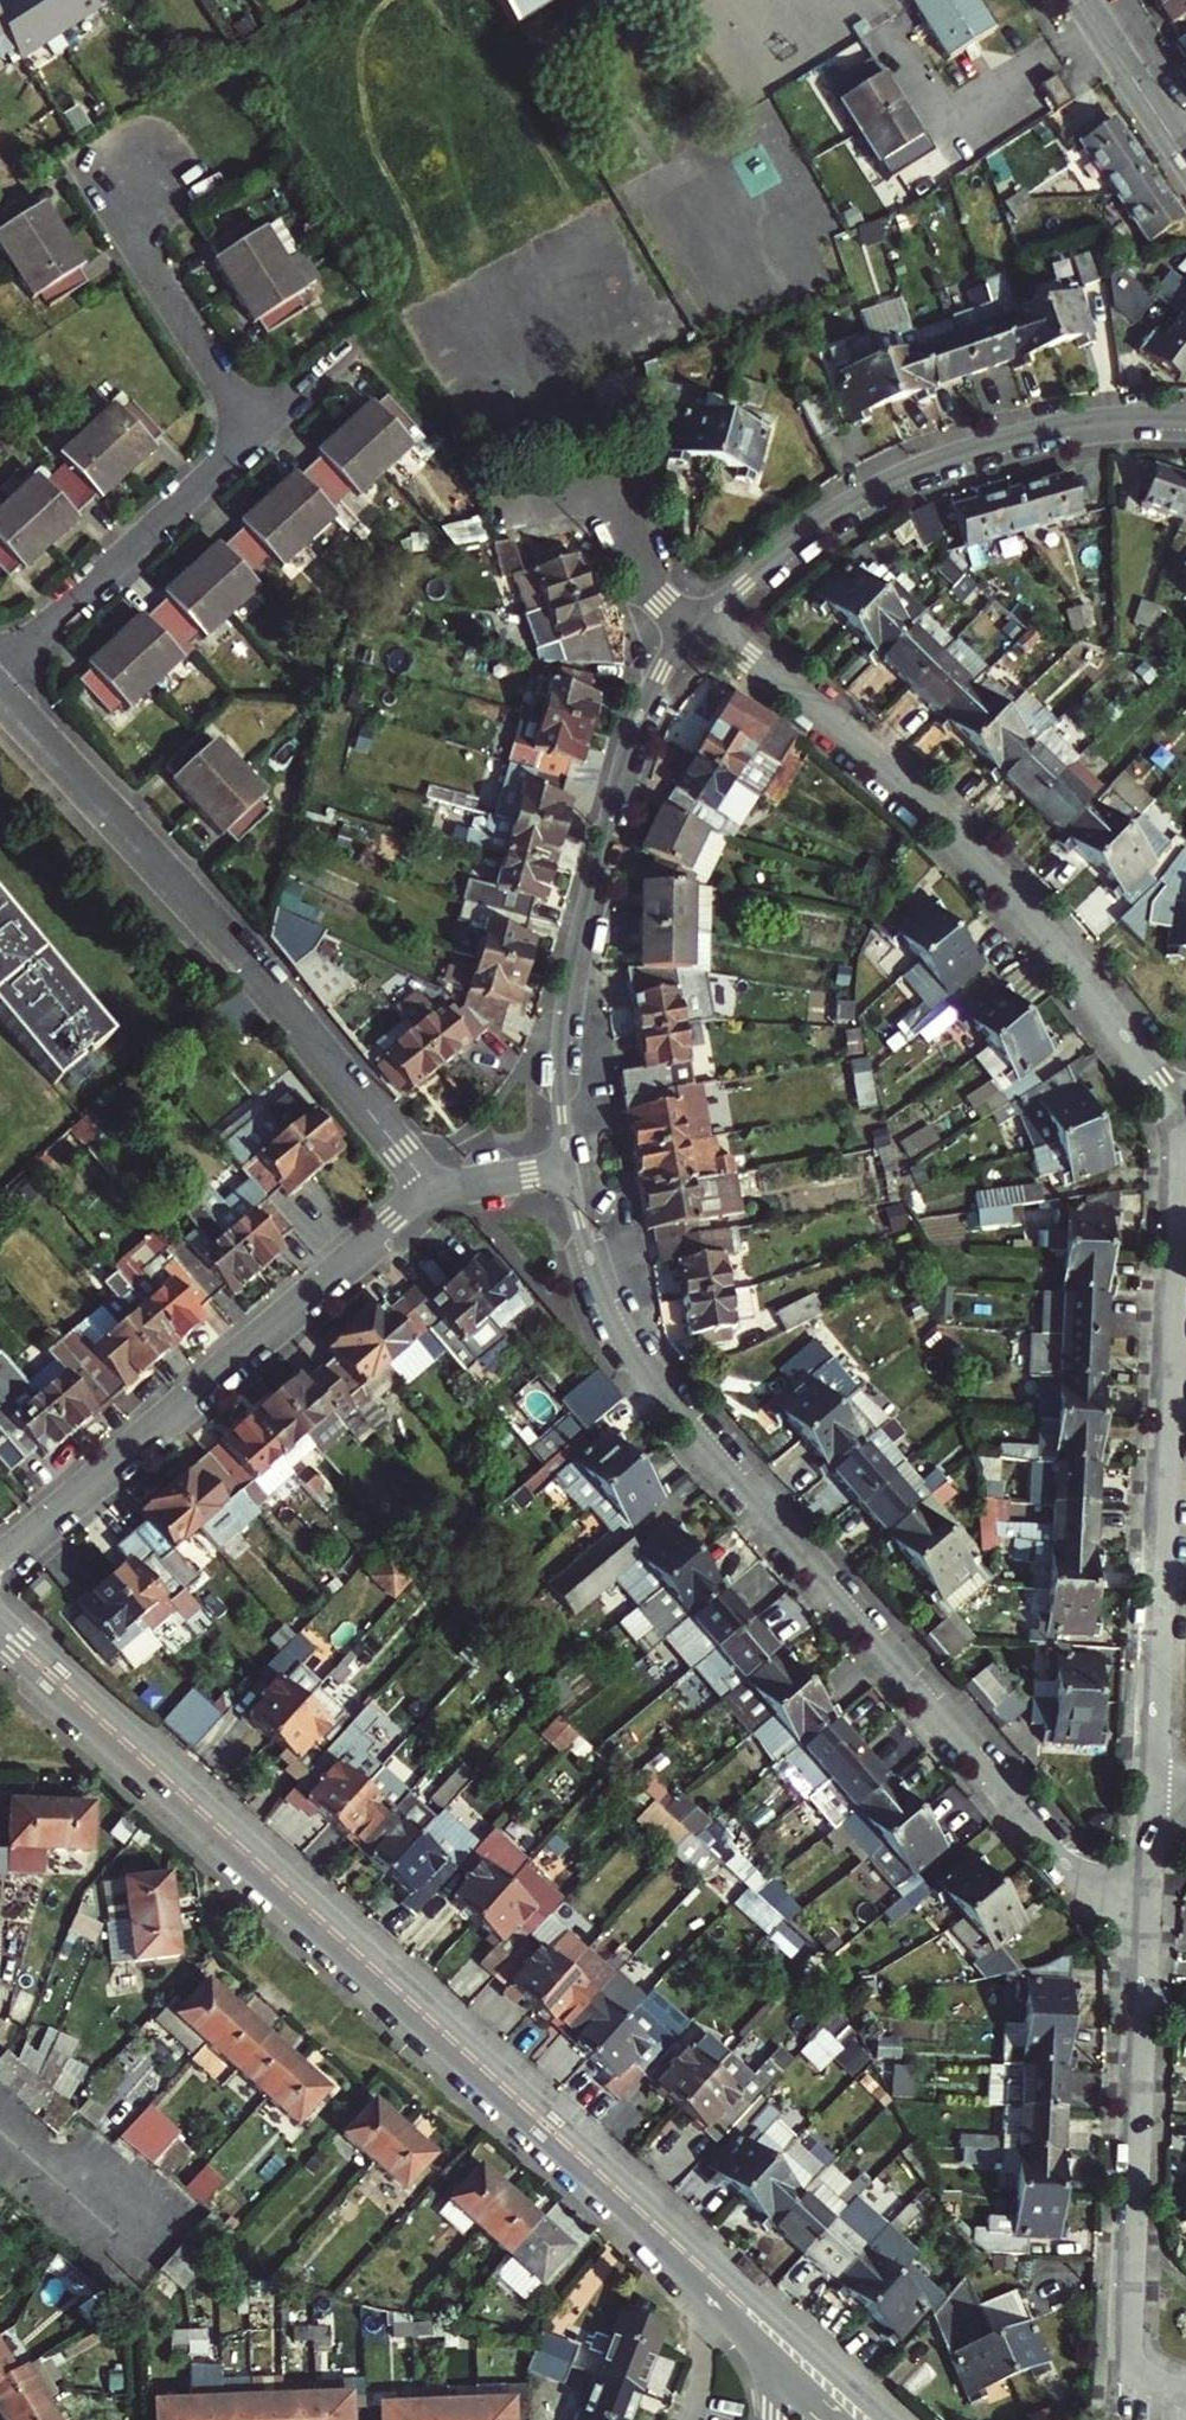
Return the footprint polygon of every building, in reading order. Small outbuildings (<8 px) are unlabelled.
[(59,33),(96,9),(90,0),(40,0),(38,1),(30,7),(27,2),(0,16),(0,58),(14,49),(20,58),(59,33)] [(27,2),(26,0),(0,0),(0,16),(27,2)] [(554,0),(502,0),(516,23),(554,0)] [(946,69),(993,40),(968,0),(903,0),(946,69)] [(1172,25),(1185,16),(1185,0),(1156,0),(1172,25)] [(1181,40),(1175,43),(1185,59),(1185,36),(1181,40)] [(857,143),(901,114),(872,67),(827,95),(857,143)] [(901,114),(857,143),(886,191),(932,163),(901,114)] [(1079,144),(1113,195),(1150,170),(1116,119),(1079,144)] [(1182,218),(1150,170),(1113,195),(1146,243),(1182,218)] [(1008,206),(1011,215),(1043,201),(1039,192),(1008,206)] [(12,266),(33,299),(42,295),(50,307),(86,284),(79,271),(83,269),(63,235),(45,205),(42,207),(33,195),(0,214),(0,226),(2,230),(0,231),(0,247),(12,266)] [(1048,212),(1043,201),(1011,215),(1015,226),(1048,212)] [(212,263),(231,293),(252,326),(256,323),(263,335),(300,313),(293,300),(301,295),(282,264),(263,232),(256,237),(247,224),(209,246),(217,260),(212,263)] [(1088,255),(1073,260),(1084,293),(1099,288),(1088,255)] [(1117,269),(1132,280),(1138,272),(1123,260),(1117,269)] [(1132,280),(1117,269),(1110,278),(1125,290),(1132,280)] [(1062,302),(1035,311),(1048,349),(1075,340),(1078,349),(1095,343),(1075,286),(1058,292),(1062,302)] [(944,333),(916,343),(932,389),(971,375),(959,337),(943,292),(931,296),(944,333)] [(977,311),(991,307),(986,292),(972,297),(977,311)] [(997,325),(1010,362),(1013,371),(1032,365),(1029,356),(1048,349),(1035,311),(997,325)] [(1180,317),(1164,338),(1154,330),(1139,351),(1179,381),(1185,371),(1185,321),(1180,317)] [(932,389),(916,343),(910,325),(870,338),(891,402),(916,393),(920,404),(935,399),(932,389)] [(959,337),(971,375),(1010,362),(997,325),(959,337)] [(852,364),(837,369),(856,426),(870,421),(867,410),(891,402),(870,338),(846,346),(852,364)] [(846,346),(831,352),(837,369),(852,364),(846,346)] [(662,369),(650,371),(653,386),(665,383),(662,369)] [(768,386),(737,377),(731,402),(747,407),(749,401),(763,406),(768,386)] [(690,389),(675,384),(665,420),(680,424),(671,459),(688,464),(690,455),(716,462),(726,421),(702,414),(704,405),(688,401),(690,389)] [(140,617),(110,644),(87,666),(91,671),(81,681),(110,713),(119,704),(126,711),(152,688),(181,660),(175,654),(184,645),(196,634),(203,641),(229,617),(258,590),(251,582),(261,573),(273,561),(280,569),(305,546),(332,520),(326,513),(337,503),(349,492),(355,500),(381,476),(409,449),(403,442),(414,432),(382,398),(372,408),(368,405),(340,431),(315,455),(318,458),(306,470),(295,479),(292,476),(264,501),(240,524),(243,528),(230,540),(221,549),(218,545),(188,572),(161,597),(165,600),(153,612),(143,621),(140,617)] [(125,479),(154,452),(149,448),(160,436),(132,405),(121,415),(115,409),(86,435),(60,458),(66,465),(56,475),(45,485),(38,478),(10,504),(0,513),(0,568),(8,576),(18,567),(23,571),(49,547),(78,521),(74,517),(85,507),(96,497),(100,501),(125,479)] [(750,428),(726,421),(716,462),(738,468),(736,477),(754,482),(770,423),(753,418),(750,428)] [(1181,521),(1185,508),(1185,478),(1156,467),(1142,507),(1181,521)] [(1011,492),(1023,531),(1081,513),(1069,473),(1011,492)] [(1011,492),(954,510),(967,548),(1023,531),(1011,492)] [(546,608),(591,593),(578,555),(570,558),(567,550),(535,562),(538,571),(533,572),(546,608)] [(955,587),(966,577),(950,560),(940,569),(955,587)] [(830,609),(849,627),(874,602),(892,585),(894,583),(880,569),(871,577),(855,561),(813,604),(824,615),(830,609)] [(971,582),(989,602),(992,599),(1006,585),(986,566),(971,582)] [(991,603),(989,602),(971,582),(966,577),(955,587),(952,590),(980,615),(982,613),(991,603)] [(520,618),(535,612),(523,580),(509,585),(520,618)] [(849,627),(867,645),(861,651),(875,664),(881,658),(922,615),(892,585),(874,602),(849,627)] [(567,664),(618,665),(591,593),(546,608),(567,664)] [(1146,625),(1153,605),(1144,601),(1136,621),(1146,625)] [(1090,603),(1079,606),(1085,626),(1096,623),(1090,603)] [(1163,608),(1153,605),(1146,625),(1156,628),(1163,608)] [(1076,629),(1085,626),(1079,606),(1069,609),(1076,629)] [(922,615),(881,658),(911,687),(952,644),(922,615)] [(1008,671),(1039,642),(1029,633),(1017,644),(1020,646),(1000,664),(1008,671)] [(952,644),(911,687),(940,716),(970,687),(989,669),(957,639),(952,644)] [(1008,671),(1000,664),(981,681),(990,688),(1008,671)] [(546,719),(591,731),(600,696),(590,694),(595,677),(568,670),(564,685),(548,680),(544,698),(550,700),(545,719),(546,719)] [(1177,678),(1185,687),(1185,674),(1182,673),(1177,678)] [(995,711),(970,687),(940,716),(935,722),(948,735),(954,729),(972,746),(1010,708),(1004,703),(995,711)] [(694,758),(733,782),(751,794),(761,799),(798,740),(736,692),(694,758)] [(1010,708),(972,746),(989,764),(984,770),(996,783),(1001,777),(1032,746),(1041,737),(1056,722),(1061,716),(1049,704),(1028,726),(1010,708)] [(520,748),(515,765),(567,779),(571,764),(582,766),(591,731),(546,719),(545,719),(537,753),(520,748)] [(1066,732),(1056,722),(1041,737),(1051,748),(1066,732)] [(196,808),(240,768),(215,741),(208,747),(196,734),(164,766),(174,777),(170,782),(196,808)] [(1032,746),(1001,777),(1032,806),(1061,775),(1032,746)] [(707,830),(717,833),(724,819),(714,814),(733,782),(694,758),(662,809),(707,830)] [(1053,827),(1062,835),(1105,789),(1076,761),(1061,775),(1032,806),(1043,817),(1035,825),(1046,835),(1053,827)] [(567,779),(515,765),(511,781),(528,786),(520,820),(564,833),(573,800),(562,797),(567,779)] [(265,794),(240,768),(196,808),(222,835),(226,831),(237,843),(268,813),(257,801),(265,794)] [(1105,789),(1062,835),(1056,841),(1068,853),(1074,848),(1092,865),(1139,815),(1108,786),(1105,789)] [(707,830),(662,809),(644,851),(659,857),(645,885),(694,886),(698,876),(688,871),(707,830)] [(564,833),(520,820),(497,814),(492,834),(473,829),(470,845),(510,856),(555,868),(564,833)] [(1147,845),(1158,834),(1139,815),(1092,865),(1110,883),(1105,888),(1117,901),(1144,873),(1155,884),(1185,841),(1174,833),(1166,842),(1157,854),(1147,845)] [(1166,842),(1158,834),(1147,845),(1157,854),(1166,842)] [(1185,841),(1155,884),(1167,896),(1163,917),(1175,919),(1167,957),(1184,961),(1185,951),(1185,896),(1178,895),(1185,882),(1185,842),(1185,841)] [(555,868),(510,856),(503,887),(475,880),(469,901),(531,918),(536,899),(546,902),(555,868)] [(694,886),(645,885),(643,930),(692,933),(694,886)] [(920,964),(951,937),(934,917),(940,911),(928,898),(902,922),(889,909),(873,925),(871,929),(883,941),(885,940),(896,951),(903,945),(920,964)] [(531,918),(469,901),(464,920),(484,926),(476,959),(527,972),(536,937),(527,935),(531,918)] [(54,1086),(79,1065),(76,1062),(81,1057),(84,1061),(111,1039),(0,907),(0,1021),(54,1086)] [(692,933),(643,930),(642,969),(690,971),(692,933)] [(968,956),(951,937),(920,964),(938,984),(930,990),(941,1002),(919,1022),(925,1031),(951,1009),(944,1001),(986,964),(974,950),(968,956)] [(312,954),(294,969),(324,1007),(354,983),(312,954)] [(463,1009),(499,1035),(507,1003),(518,1006),(527,972),(476,959),(463,1009)] [(703,983),(701,973),(690,971),(642,969),(628,969),(639,1033),(685,1025),(678,991),(694,988),(692,982),(703,983)] [(867,1012),(894,988),(886,979),(859,1003),(867,1012)] [(989,1045),(1021,1019),(1005,1000),(1012,994),(1002,982),(956,1020),(966,1032),(973,1027),(989,1045)] [(395,1013),(411,1032),(440,1068),(469,1043),(465,1037),(472,1031),(453,1006),(445,1013),(441,1008),(434,1014),(418,994),(395,1013)] [(1038,1039),(1021,1019),(989,1045),(972,1059),(989,1080),(999,1073),(1009,1087),(975,1110),(980,1119),(991,1113),(1007,1103),(1039,1084),(1028,1070),(1057,1047),(1046,1034),(1038,1039)] [(685,1025),(639,1033),(645,1070),(621,1073),(625,1098),(696,1086),(685,1025)] [(440,1068),(411,1032),(383,1054),(387,1060),(380,1066),(399,1090),(407,1084),(413,1090),(440,1068)] [(1013,1115),(1031,1108),(1052,1099),(1044,1080),(1039,1084),(1007,1103),(1013,1115)] [(1056,1144),(1095,1128),(1085,1104),(1094,1100),(1087,1083),(1052,1099),(1031,1108),(1037,1124),(1046,1120),(1056,1144)] [(712,1139),(703,1085),(696,1086),(625,1098),(634,1152),(712,1139)] [(1007,1103),(991,1113),(999,1125),(1013,1115),(1007,1103)] [(282,1136),(316,1175),(343,1151),(336,1144),(343,1137),(323,1113),(315,1120),(309,1113),(282,1136)] [(1046,1120),(1037,1124),(1034,1125),(1044,1148),(1056,1144),(1046,1120)] [(1044,1148),(1028,1153),(1038,1178),(1058,1173),(1063,1186),(1121,1161),(1114,1147),(1105,1151),(1095,1128),(1056,1144),(1044,1148)] [(316,1175),(282,1136),(253,1160),(236,1139),(224,1149),(267,1200),(281,1188),(289,1198),(316,1175)] [(716,1161),(712,1139),(634,1152),(637,1171),(641,1192),(736,1176),(733,1158),(716,1161)] [(736,1176),(641,1192),(648,1230),(655,1229),(657,1242),(700,1234),(698,1222),(708,1220),(706,1204),(719,1202),(722,1217),(742,1215),(736,1176)] [(216,1222),(186,1186),(175,1195),(206,1230),(216,1222)] [(976,1195),(978,1213),(1010,1208),(1043,1204),(1040,1186),(976,1195)] [(1068,1227),(1066,1252),(1107,1254),(1108,1230),(1119,1230),(1121,1192),(1089,1197),(1088,1209),(1058,1207),(1057,1226),(1068,1227)] [(227,1234),(260,1273),(286,1251),(278,1242),(293,1230),(267,1200),(227,1234)] [(1012,1225),(1010,1208),(978,1213),(981,1229),(1012,1225)] [(216,1222),(206,1230),(190,1244),(200,1257),(227,1234),(216,1222)] [(685,1300),(730,1292),(724,1254),(718,1255),(714,1232),(700,1234),(657,1242),(661,1265),(678,1263),(685,1300)] [(260,1273),(227,1234),(200,1257),(190,1244),(176,1256),(213,1300),(225,1289),(233,1297),(260,1273)] [(160,1290),(145,1303),(179,1343),(208,1319),(200,1310),(213,1300),(176,1256),(170,1249),(144,1271),(160,1290)] [(1066,1252),(1064,1294),(1105,1296),(1115,1297),(1116,1280),(1106,1280),(1107,1254),(1066,1252)] [(480,1257),(454,1280),(486,1317),(514,1295),(508,1288),(515,1282),(494,1258),(487,1264),(480,1257)] [(127,1283),(113,1266),(101,1277),(116,1293),(127,1283)] [(737,1279),(739,1291),(764,1287),(786,1278),(782,1267),(759,1275),(737,1279)] [(1056,1279),(1039,1277),(1038,1290),(1056,1291),(1056,1279)] [(486,1317),(454,1280),(427,1302),(415,1288),(401,1300),(428,1330),(446,1351),(486,1317)] [(730,1292),(685,1300),(691,1337),(699,1336),(700,1345),(732,1339),(731,1330),(736,1329),(730,1292)] [(1062,1334),(1103,1336),(1105,1296),(1064,1294),(1062,1334)] [(777,1313),(787,1332),(824,1314),(814,1295),(777,1313)] [(1050,1297),(1035,1297),(1035,1308),(1050,1309),(1050,1297)] [(381,1303),(353,1326),(387,1365),(428,1330),(401,1300),(388,1311),(381,1303)] [(179,1343),(145,1303),(119,1325),(153,1366),(179,1343)] [(500,1324),(495,1328),(510,1345),(515,1341),(500,1324)] [(113,1400),(153,1366),(119,1325),(92,1349),(74,1329),(61,1340),(113,1400)] [(333,1359),(321,1370),(372,1430),(375,1433),(387,1421),(372,1404),(360,1389),(387,1365),(353,1326),(326,1350),(333,1359)] [(1101,1379),(1103,1336),(1062,1334),(1033,1332),(1031,1375),(1043,1375),(1101,1379)] [(113,1400),(61,1340),(47,1352),(55,1363),(65,1373),(38,1396),(72,1435),(113,1400)] [(804,1438),(835,1412),(819,1393),(826,1387),(815,1375),(831,1361),(815,1342),(781,1371),(796,1388),(769,1412),(780,1426),(788,1419),(804,1438)] [(29,1386),(38,1396),(65,1373),(55,1363),(29,1386)] [(400,1380),(387,1365),(360,1389),(372,1404),(400,1380)] [(549,1365),(537,1376),(559,1402),(572,1391),(549,1365)] [(299,1372),(273,1395),(308,1435),(334,1412),(344,1424),(346,1422),(361,1440),(372,1430),(321,1370),(308,1381),(299,1372)] [(1110,1399),(1111,1379),(1101,1379),(1043,1375),(1040,1419),(1059,1422),(1099,1423),(1100,1398),(1110,1399)] [(26,1382),(13,1393),(25,1407),(38,1396),(29,1386),(26,1382)] [(13,1393),(0,1405),(0,1433),(23,1460),(36,1449),(44,1459),(72,1435),(38,1396),(25,1407),(13,1393)] [(308,1435),(273,1395),(247,1417),(281,1458),(308,1435)] [(832,1469),(862,1444),(835,1412),(804,1438),(820,1458),(812,1465),(823,1477),(832,1469)] [(551,1457),(579,1427),(565,1414),(537,1443),(551,1457)] [(247,1417),(206,1453),(240,1493),(281,1458),(247,1417)] [(1059,1422),(1057,1464),(1098,1466),(1108,1467),(1109,1449),(1098,1449),(1099,1423),(1059,1422)] [(888,1423),(862,1444),(832,1469),(858,1500),(889,1474),(903,1462),(889,1445),(899,1437),(888,1423)] [(585,1452),(575,1440),(545,1466),(522,1484),(533,1496),(554,1478),(567,1493),(587,1476),(603,1496),(634,1469),(617,1450),(626,1443),(613,1428),(585,1452)] [(23,1460),(0,1433),(0,1461),(9,1472),(23,1460)] [(1017,1448),(1014,1460),(1034,1464),(1037,1453),(1017,1448)] [(200,1528),(240,1493),(206,1453),(165,1488),(200,1528)] [(298,1477),(287,1464),(273,1477),(284,1489),(288,1485),(298,1477)] [(1098,1466),(1057,1464),(1055,1506),(1097,1508),(1098,1466)] [(311,1466),(298,1477),(312,1493),(320,1486),(325,1482),(311,1466)] [(649,1487),(634,1469),(603,1496),(589,1508),(611,1534),(607,1537),(611,1543),(623,1533),(668,1493),(657,1480),(649,1487)] [(889,1474),(858,1500),(886,1534),(917,1507),(931,1495),(947,1481),(945,1479),(937,1470),(907,1495),(889,1474)] [(312,1493),(298,1477),(288,1485),(309,1509),(318,1501),(312,1493)] [(947,1481),(931,1495),(940,1506),(956,1493),(947,1481)] [(312,1493),(318,1501),(326,1494),(320,1486),(312,1493)] [(146,1521),(135,1535),(153,1554),(185,1591),(198,1580),(173,1551),(200,1528),(165,1488),(138,1512),(146,1521)] [(933,1506),(923,1514),(931,1523),(941,1515),(933,1506)] [(1095,1552),(1097,1508),(1055,1506),(1052,1551),(1095,1552)] [(917,1507),(886,1534),(879,1541),(890,1554),(899,1547),(914,1565),(945,1539),(931,1523),(923,1514),(917,1507)] [(1007,1510),(993,1511),(994,1513),(996,1539),(1009,1541),(1007,1510)] [(994,1513),(993,1511),(981,1512),(983,1551),(997,1550),(996,1539),(994,1513)] [(611,1543),(607,1537),(549,1586),(574,1617),(629,1570),(650,1595),(693,1559),(677,1540),(685,1534),(674,1521),(638,1551),(623,1533),(611,1543)] [(135,1535),(118,1550),(127,1560),(138,1566),(153,1554),(135,1535)] [(962,1559),(945,1539),(914,1565),(931,1586),(923,1593),(946,1620),(951,1616),(993,1579),(970,1552),(962,1559)] [(1095,1552),(1052,1551),(1050,1591),(1092,1593),(1093,1569),(1103,1570),(1104,1552),(1095,1552)] [(377,1553),(364,1569),(394,1596),(410,1579),(389,1560),(387,1562),(377,1553)] [(127,1560),(105,1580),(147,1627),(151,1632),(176,1611),(186,1622),(200,1609),(185,1591),(153,1554),(138,1566),(127,1560)] [(682,1625),(691,1617),(722,1591),(729,1585),(717,1570),(709,1578),(693,1559),(650,1595),(669,1617),(640,1644),(647,1654),(667,1638),(682,1625)] [(995,1577),(993,1588),(1031,1590),(1031,1578),(995,1575),(995,1577)] [(108,1660),(147,1627),(105,1580),(77,1604),(84,1612),(74,1621),(108,1660)] [(1050,1591),(1031,1590),(993,1588),(992,1600),(1023,1603),(1021,1643),(1035,1644),(1049,1645),(1049,1634),(1099,1636),(1100,1618),(1091,1618),(1092,1593),(1050,1591)] [(722,1591),(691,1617),(718,1650),(750,1623),(722,1591)] [(925,1638),(946,1663),(973,1641),(951,1616),(946,1620),(925,1638)] [(745,1681),(777,1654),(750,1623),(718,1650),(745,1681)] [(682,1625),(667,1638),(676,1648),(691,1635),(682,1625)] [(246,1716),(270,1738),(303,1700),(283,1682),(311,1651),(294,1636),(259,1673),(270,1684),(256,1697),(259,1701),(246,1716)] [(777,1654),(745,1681),(774,1715),(804,1688),(787,1669),(795,1662),(784,1648),(777,1654)] [(320,1680),(333,1666),(321,1656),(307,1671),(319,1682),(320,1680)] [(1057,1676),(1056,1696),(1056,1701),(1098,1702),(1099,1677),(1107,1677),(1108,1659),(1048,1656),(1047,1676),(1057,1676)] [(346,1678),(333,1666),(320,1680),(319,1682),(331,1693),(346,1678)] [(988,1712),(1000,1703),(1015,1691),(996,1666),(968,1688),(988,1712)] [(690,1711),(699,1722),(713,1710),(729,1695),(720,1686),(690,1711)] [(801,1747),(832,1721),(840,1714),(828,1700),(819,1707),(804,1688),(774,1715),(759,1727),(751,1733),(750,1734),(778,1767),(788,1758),(801,1747)] [(734,1691),(729,1695),(713,1710),(725,1724),(735,1715),(736,1717),(748,1708),(734,1691)] [(1002,1729),(1035,1700),(1026,1700),(1015,1691),(1000,1703),(988,1712),(1002,1729)] [(216,1707),(204,1694),(182,1718),(194,1730),(216,1707)] [(331,1725),(303,1700),(270,1738),(294,1760),(308,1744),(311,1747),(331,1725)] [(329,1824),(363,1786),(338,1764),(344,1761),(389,1712),(375,1700),(325,1753),(335,1763),(315,1783),(319,1787),(305,1802),(329,1824)] [(1096,1728),(1098,1702),(1056,1701),(1055,1727),(1043,1726),(1043,1743),(1104,1746),(1105,1729),(1096,1728)] [(545,1733),(561,1748),(577,1730),(562,1716),(545,1733)] [(860,1752),(832,1721),(801,1747),(828,1779),(859,1753),(860,1752)] [(380,1768),(394,1753),(381,1741),(367,1757),(380,1768)] [(887,1783),(860,1752),(859,1753),(828,1779),(855,1810),(887,1783)] [(406,1762),(394,1753),(380,1768),(391,1778),(406,1762)] [(795,1767),(788,1758),(778,1767),(773,1772),(780,1780),(795,1767)] [(862,1860),(883,1843),(914,1817),(897,1797),(904,1791),(893,1778),(887,1783),(855,1810),(844,1820),(858,1837),(849,1844),(862,1860)] [(828,1779),(817,1788),(844,1820),(855,1810),(828,1779)] [(362,1844),(392,1811),(363,1786),(329,1824),(344,1838),(348,1832),(362,1844)] [(444,1809),(450,1803),(438,1792),(433,1798),(444,1809)] [(384,1874),(435,1818),(408,1793),(392,1811),(362,1844),(374,1855),(369,1860),(384,1874)] [(45,1852),(47,1804),(7,1802),(4,1850),(45,1852)] [(90,1806),(47,1804),(45,1852),(88,1854),(90,1806)] [(654,1804),(637,1822),(673,1855),(690,1837),(659,1809),(654,1804)] [(435,1818),(384,1874),(408,1896),(401,1903),(414,1915),(456,1866),(478,1842),(443,1810),(435,1818)] [(914,1817),(883,1843),(900,1862),(877,1882),(885,1892),(863,1911),(872,1921),(880,1914),(909,1891),(903,1881),(949,1842),(940,1832),(932,1839),(914,1817)] [(450,1901),(474,1923),(505,1886),(521,1867),(526,1862),(491,1829),(478,1842),(456,1866),(466,1875),(459,1882),(464,1886),(450,1901)] [(348,1832),(344,1838),(357,1850),(362,1844),(348,1832)] [(690,1837),(673,1855),(701,1881),(717,1862),(693,1840),(690,1837)] [(557,1855),(544,1843),(535,1853),(547,1864),(557,1855)] [(374,1855),(362,1844),(357,1850),(369,1860),(374,1855)] [(946,1898),(963,1918),(995,1892),(979,1872),(986,1865),(976,1852),(928,1892),(939,1905),(946,1898)] [(526,1862),(521,1867),(535,1879),(547,1864),(535,1853),(526,1862)] [(762,1883),(735,1856),(722,1867),(745,1888),(752,1894),(762,1883)] [(118,1880),(122,1921),(169,1918),(165,1876),(118,1880)] [(97,1881),(99,1922),(122,1921),(118,1880),(97,1881)] [(909,1891),(880,1914),(889,1925),(928,1892),(920,1882),(909,1891)] [(547,1919),(555,1911),(543,1900),(533,1911),(505,1886),(474,1923),(498,1944),(481,1964),(495,1977),(547,1919)] [(766,1886),(759,1892),(768,1902),(776,1896),(766,1886)] [(995,1892),(963,1918),(980,1939),(973,1946),(983,1959),(961,1974),(967,1984),(976,1982),(1000,1978),(1024,1974),(1028,1973),(1003,1944),(1032,1919),(1020,1904),(1011,1911),(995,1892)] [(173,1958),(169,1918),(122,1921),(99,1922),(102,1963),(173,1958)] [(547,1919),(495,1977),(534,2009),(585,1953),(547,1919)] [(8,1932),(24,1936),(27,1924),(12,1920),(8,1932)] [(1022,2026),(1065,2028),(1066,2003),(1076,2004),(1077,1985),(1066,1984),(1068,1952),(1042,1971),(1028,1973),(1024,1974),(1023,1983),(1015,1983),(1014,2000),(1024,2000),(1022,2026)] [(585,1953),(534,2009),(550,2023),(554,2018),(566,2029),(595,1998),(612,1978),(585,1953)] [(892,1994),(886,1967),(875,1974),(878,1996),(892,1994)] [(639,2004),(654,1988),(641,1977),(627,1993),(639,2004)] [(1000,1978),(976,1982),(978,1995),(1002,1993),(1000,1978)] [(173,2017),(203,2044),(234,2010),(204,1983),(173,2017)] [(29,1995),(11,1990),(2,2021),(20,2026),(29,1995)] [(622,2023),(595,1998),(566,2029),(579,2040),(574,2045),(589,2059),(622,2023)] [(674,2039),(637,2006),(622,2023),(589,2059),(613,2080),(604,2089),(618,2101),(642,2075),(674,2039)] [(264,2037),(234,2010),(203,2044),(233,2071),(264,2037)] [(554,2018),(550,2023),(562,2034),(566,2029),(554,2018)] [(758,2022),(729,2053),(741,2064),(769,2033),(758,2022)] [(1006,2026),(985,2025),(985,2036),(1006,2038),(1006,2026)] [(1065,2028),(1022,2026),(1019,2068),(1062,2070),(1073,2070),(1074,2053),(1063,2052),(1065,2028)] [(685,2046),(676,2037),(674,2039),(642,2075),(678,2108),(712,2071),(729,2053),(701,2028),(685,2046)] [(807,2046),(820,2067),(847,2049),(833,2028),(807,2046)] [(566,2029),(562,2034),(574,2045),(579,2040),(566,2029)] [(264,2037),(233,2071),(263,2098),(294,2063),(264,2037)] [(858,2040),(838,2055),(852,2073),(872,2058),(858,2040)] [(0,2054),(0,2093),(2,2094),(14,2104),(25,2114),(36,2123),(47,2133),(65,2111),(54,2101),(44,2093),(32,2083),(21,2072),(8,2062),(0,2054)] [(746,2085),(758,2095),(780,2072),(767,2061),(746,2085)] [(324,2090),(294,2063),(263,2098),(293,2125),(324,2090)] [(1018,2110),(1061,2112),(1062,2070),(1019,2068),(1003,2067),(1002,2078),(1019,2079),(1018,2110)] [(80,2075),(70,2070),(64,2082),(74,2087),(80,2075)] [(739,2095),(712,2071),(678,2108),(703,2129),(716,2141),(758,2095),(746,2085),(739,2095)] [(1019,2079),(1002,2078),(1001,2109),(1018,2110),(1019,2079)] [(370,2164),(401,2129),(372,2102),(340,2137),(370,2164)] [(781,2116),(769,2105),(703,2175),(715,2186),(721,2179),(740,2196),(766,2166),(783,2151),(764,2134),(781,2116)] [(1059,2155),(1061,2112),(1018,2110),(1001,2109),(999,2138),(962,2136),(961,2150),(1059,2155)] [(116,2140),(148,2166),(171,2141),(141,2112),(116,2140)] [(370,2164),(400,2192),(431,2157),(401,2129),(370,2164)] [(171,2141),(148,2166),(164,2179),(186,2154),(171,2141)] [(1059,2155),(961,2150),(960,2165),(1000,2166),(999,2176),(1016,2177),(1015,2195),(1056,2197),(1057,2170),(1068,2171),(1070,2155),(1059,2155)] [(816,2181),(783,2151),(766,2166),(740,2196),(759,2214),(754,2220),(765,2231),(772,2224),(801,2192),(803,2195),(816,2181)] [(849,2179),(832,2163),(816,2181),(833,2196),(849,2179)] [(205,2164),(190,2190),(210,2201),(225,2175),(205,2164)] [(370,2164),(359,2175),(389,2204),(400,2192),(370,2164)] [(475,2230),(506,2195),(476,2169),(446,2202),(475,2230)] [(833,2196),(816,2181),(803,2195),(801,2192),(772,2224),(804,2253),(854,2200),(869,2183),(861,2176),(838,2200),(833,2196)] [(956,2201),(957,2192),(940,2192),(940,2200),(956,2201)] [(537,2222),(506,2195),(475,2230),(505,2257),(537,2222)] [(983,2256),(1026,2258),(1027,2238),(1065,2240),(1066,2223),(1055,2223),(1056,2197),(1015,2195),(1014,2221),(1005,2221),(1004,2237),(984,2236),(983,2256)] [(854,2200),(804,2253),(836,2283),(864,2252),(878,2236),(886,2228),(854,2200)] [(918,2212),(909,2203),(886,2228),(878,2236),(890,2247),(898,2239),(895,2236),(918,2212)] [(567,2249),(537,2222),(505,2257),(535,2285),(567,2249)] [(184,2289),(192,2279),(204,2266),(179,2244),(168,2257),(157,2268),(146,2280),(171,2303),(182,2291),(184,2289)] [(867,2309),(895,2278),(864,2252),(836,2283),(830,2289),(844,2302),(851,2294),(867,2309)] [(918,2254),(909,2263),(925,2278),(933,2269),(918,2254)] [(928,2283),(945,2299),(953,2290),(936,2274),(928,2283)] [(401,2291),(411,2301),(425,2286),(414,2277),(401,2291)] [(895,2278),(867,2309),(886,2327),(880,2334),(892,2345),(934,2300),(921,2288),(914,2295),(895,2278)] [(983,2388),(1007,2379),(982,2321),(964,2278),(953,2290),(945,2299),(957,2331),(944,2336),(971,2405),(987,2399),(983,2388)] [(489,2310),(479,2301),(468,2310),(478,2320),(489,2310)] [(982,2321),(1007,2379),(1030,2370),(1033,2379),(1049,2372),(1021,2306),(982,2321)] [(399,2314),(392,2312),(393,2338),(411,2338),(411,2317),(399,2314)] [(662,2331),(618,2313),(593,2376),(638,2393),(654,2352),(662,2331)] [(411,2317),(411,2338),(427,2337),(430,2333),(439,2333),(439,2324),(411,2317)] [(471,2350),(470,2339),(453,2339),(453,2328),(439,2324),(439,2333),(440,2351),(471,2350)] [(309,2328),(292,2329),(292,2340),(310,2340),(309,2328)] [(309,2328),(310,2340),(328,2339),(328,2328),(309,2328)] [(246,2330),(228,2331),(228,2343),(246,2342),(246,2330)] [(263,2330),(246,2330),(246,2342),(263,2342),(263,2330)] [(203,2331),(185,2332),(186,2344),(203,2344),(203,2331)] [(186,2344),(185,2332),(166,2332),(166,2345),(186,2344)] [(531,2347),(522,2372),(541,2380),(555,2341),(537,2334),(531,2347)] [(470,2339),(471,2350),(488,2350),(487,2338),(470,2339)] [(555,2341),(541,2380),(558,2386),(566,2366),(573,2347),(555,2341)] [(0,2349),(0,2382),(15,2373),(0,2349)] [(57,2396),(35,2361),(23,2368),(44,2403),(57,2396)] [(221,2365),(194,2366),(195,2389),(222,2388),(221,2365)] [(44,2403),(23,2368),(15,2373),(0,2382),(0,2419),(16,2419),(44,2403)] [(638,2393),(593,2376),(574,2419),(627,2419),(638,2393)] [(280,2386),(280,2402),(312,2401),(311,2385),(280,2386)] [(345,2385),(311,2385),(312,2401),(345,2399),(345,2385)] [(280,2386),(248,2387),(249,2403),(280,2402),(280,2386)] [(380,2408),(413,2407),(413,2391),(362,2392),(362,2409),(380,2408)] [(313,2419),(346,2419),(345,2399),(312,2401),(313,2419)] [(281,2419),(313,2419),(312,2401),(280,2402),(281,2419)] [(280,2402),(249,2403),(249,2419),(281,2419),(280,2402)] [(16,2419),(54,2419),(44,2403),(16,2419)] [(218,2419),(249,2419),(249,2403),(217,2405),(218,2419)] [(474,2419),(507,2419),(506,2404),(473,2405),(474,2419)] [(188,2406),(189,2419),(218,2419),(217,2405),(188,2406)] [(443,2419),(474,2419),(473,2405),(442,2406),(443,2419)] [(188,2406),(156,2407),(156,2419),(189,2419),(188,2406)] [(442,2406),(413,2407),(414,2419),(443,2419),(442,2406)] [(413,2407),(380,2408),(380,2419),(414,2419),(413,2407)]
